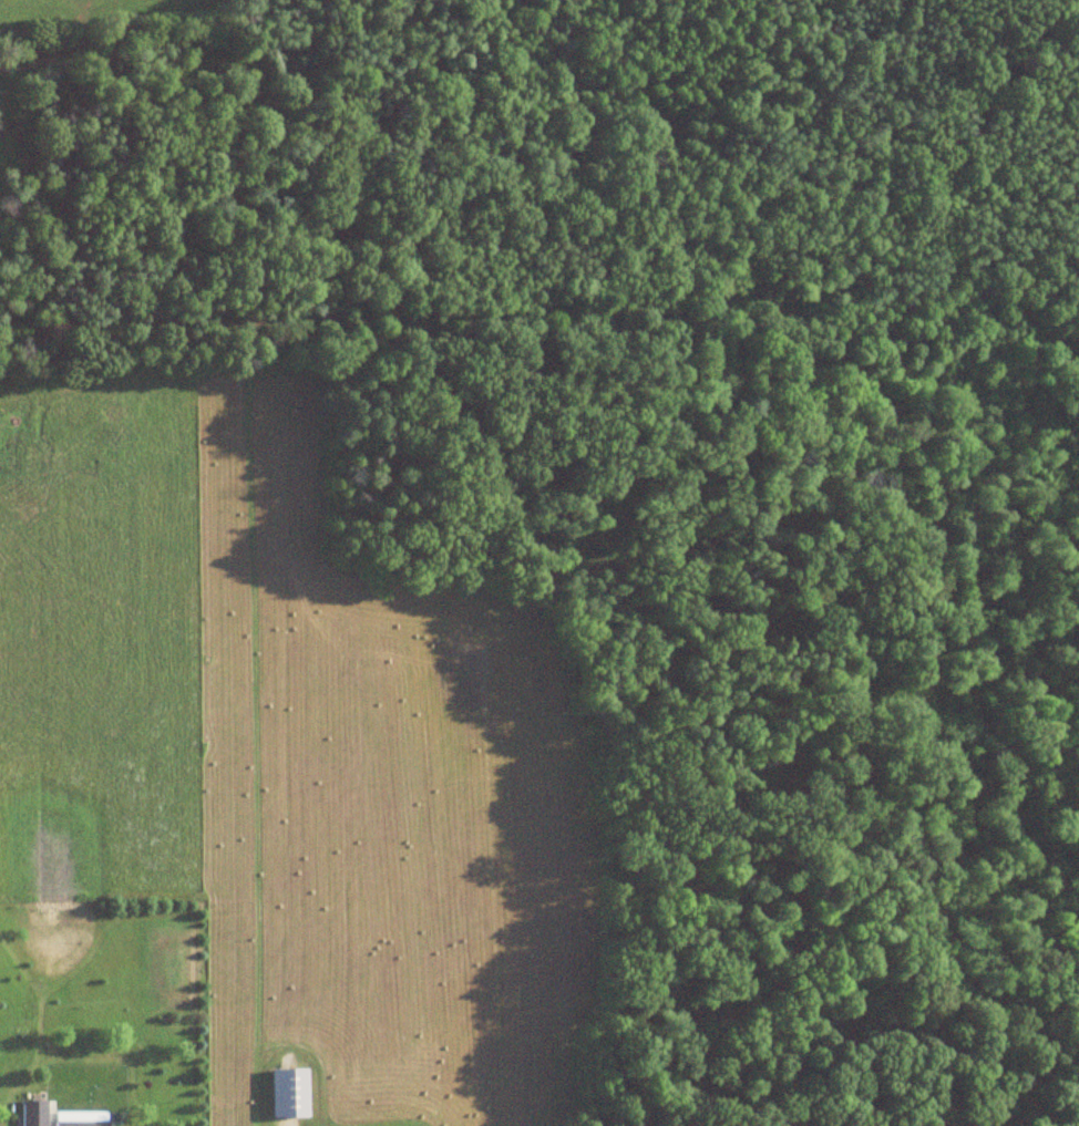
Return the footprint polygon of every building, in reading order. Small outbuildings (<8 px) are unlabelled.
[(305,1117),(305,1069),(270,1069),(270,1117),(305,1117)] [(44,1101),(20,1101),(20,1125),(44,1125),(44,1101)] [(105,1112),(53,1112),(53,1125),(105,1125),(105,1112)]
